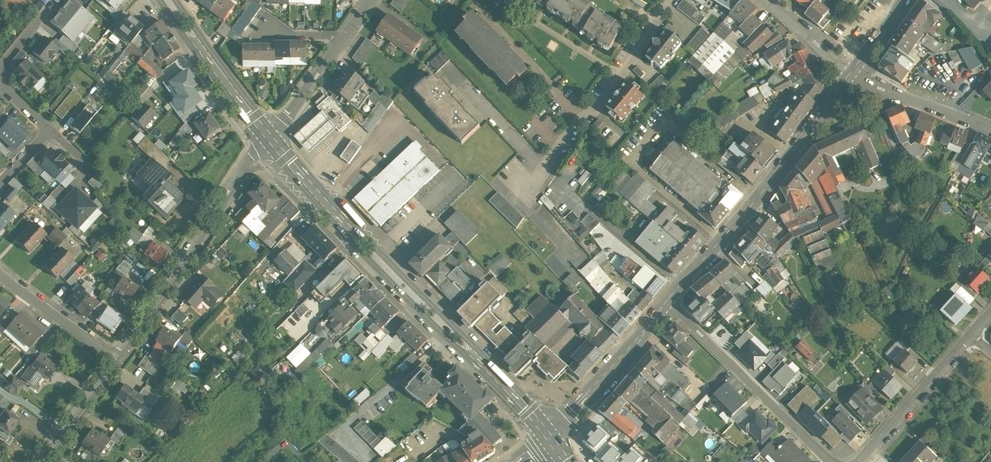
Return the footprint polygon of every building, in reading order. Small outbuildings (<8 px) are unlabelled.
[(61,12),(82,30),(93,18),(71,0),(61,12)] [(115,9),(120,3),(123,0),(103,0),(115,9)] [(197,1),(211,11),(219,0),(198,0),(197,1)] [(222,0),(220,0),(211,12),(225,22),(234,9),(222,0)] [(391,4),(400,11),(409,0),(394,0),(391,4)] [(538,2),(537,4),(553,14),(554,11),(564,18),(563,20),(579,30),(580,28),(585,30),(584,33),(589,36),(587,38),(603,48),(605,45),(610,49),(623,29),(615,24),(616,23),(604,16),(603,17),(596,13),(598,11),(590,6),(591,5),(583,0),(535,0),(538,2)] [(684,0),(683,0),(677,8),(699,26),(702,21),(705,19),(706,17),(684,0)] [(743,0),(709,0),(731,13),(743,0)] [(731,13),(737,18),(736,20),(737,20),(743,26),(752,17),(757,11),(746,0),(743,0),(731,13)] [(976,9),(984,0),(966,0),(976,9)] [(262,7),(253,1),(249,6),(258,12),(262,7)] [(920,1),(906,20),(928,35),(929,35),(942,16),(920,1)] [(829,13),(816,2),(811,8),(805,15),(818,26),(829,13)] [(115,9),(110,15),(116,20),(126,8),(120,3),(115,9)] [(258,12),(249,6),(246,10),(255,16),(258,12)] [(255,16),(246,10),(243,15),(252,21),(255,16)] [(61,12),(50,24),(72,42),(82,30),(61,12)] [(737,18),(731,13),(722,24),(729,29),(737,20),(736,20),(737,18)] [(487,28),(478,18),(477,20),(472,14),(464,22),(467,24),(459,32),(465,39),(464,40),(473,50),(475,48),(477,51),(475,53),(489,68),(491,65),(494,68),(493,70),(502,80),(504,78),(510,84),(517,78),(519,80),(527,72),(521,67),(523,65),(514,56),(513,57),(510,54),(512,53),(507,48),(508,48),(495,34),(494,35),(490,31),(489,32),(486,29),(487,28)] [(127,15),(116,30),(123,36),(121,38),(122,38),(129,45),(138,35),(143,28),(127,15)] [(252,21),(243,15),(239,20),(248,26),(252,21)] [(388,15),(376,31),(410,55),(421,39),(388,15)] [(762,26),(752,17),(743,26),(740,29),(751,37),(762,26)] [(248,26),(239,20),(236,25),(245,31),(248,26)] [(906,20),(898,31),(916,43),(920,46),(922,44),(931,52),(940,43),(929,35),(928,35),(906,20)] [(161,21),(146,32),(148,36),(145,38),(151,47),(153,45),(154,44),(169,34),(161,21)] [(217,31),(227,37),(232,28),(223,22),(217,31)] [(245,31),(236,25),(232,29),(241,36),(245,31)] [(759,29),(735,53),(742,61),(751,52),(762,45),(763,45),(772,36),(762,26),(759,29)] [(701,29),(687,46),(695,53),(710,36),(701,29)] [(123,36),(116,30),(114,32),(121,38),(123,36)] [(916,43),(898,31),(888,46),(892,48),(901,52),(907,58),(916,43)] [(772,36),(763,45),(767,49),(783,40),(775,32),(772,36)] [(668,61),(666,59),(673,50),(675,52),(682,44),(677,40),(676,36),(672,36),(669,33),(665,34),(659,42),(656,42),(654,44),(654,47),(648,55),(648,58),(651,61),(652,65),(656,65),(662,69),(668,61)] [(169,34),(154,44),(159,53),(158,54),(159,55),(155,58),(159,64),(179,50),(169,34)] [(128,47),(126,49),(130,53),(132,54),(136,48),(143,39),(138,35),(129,45),(128,47)] [(52,43),(45,37),(33,52),(46,63),(58,49),(52,43)] [(129,45),(122,38),(120,40),(128,47),(129,45)] [(69,50),(55,39),(52,43),(58,49),(65,55),(69,50)] [(366,39),(353,58),(361,67),(376,46),(366,39)] [(789,41),(778,47),(785,59),(786,61),(795,55),(797,56),(806,50),(801,43),(791,49),(789,41)] [(291,42),(275,42),(275,45),(275,58),(291,58),(291,42)] [(307,42),(291,42),(291,58),(306,58),(307,42)] [(940,43),(931,52),(935,55),(947,53),(951,52),(940,43)] [(159,53),(154,44),(153,45),(151,47),(148,51),(154,55),(155,58),(159,55),(158,54),(159,53)] [(259,45),(244,46),(243,61),(259,61),(259,45)] [(275,45),(259,45),(259,61),(275,61),(275,58),(275,45)] [(778,47),(766,55),(773,67),(785,59),(778,47)] [(977,47),(970,49),(977,60),(983,57),(977,47)] [(126,49),(122,54),(125,58),(126,58),(130,53),(126,49)] [(970,49),(965,50),(971,60),(972,62),(977,59),(970,49)] [(145,55),(138,50),(134,55),(131,58),(137,63),(143,57),(145,55)] [(148,51),(148,50),(145,55),(143,57),(149,61),(154,55),(148,51)] [(965,50),(959,51),(964,60),(965,62),(966,63),(971,60),(965,50)] [(442,51),(429,63),(438,72),(450,60),(442,51)] [(891,51),(879,69),(902,84),(916,64),(907,58),(901,52),(896,57),(891,51)] [(959,51),(953,52),(960,64),(965,62),(964,60),(959,51)] [(953,52),(947,53),(954,65),(959,62),(953,52)] [(122,54),(109,69),(113,73),(125,58),(122,54)] [(149,61),(143,57),(137,63),(148,72),(151,75),(156,79),(162,73),(149,61)] [(809,57),(797,64),(804,79),(818,72),(809,57)] [(42,77),(26,61),(14,74),(20,80),(19,81),(23,85),(24,84),(30,90),(42,77)] [(804,79),(797,64),(790,67),(793,75),(798,72),(802,80),(804,79)] [(349,69),(335,89),(342,94),(341,96),(349,102),(350,102),(359,89),(363,83),(360,80),(360,79),(355,76),(356,75),(349,69)] [(171,84),(179,78),(174,71),(162,83),(166,88),(171,84)] [(171,84),(180,97),(191,89),(196,85),(187,72),(179,78),(171,84)] [(802,80),(798,82),(802,86),(769,132),(787,144),(817,103),(815,102),(824,89),(823,83),(818,72),(804,79),(802,80)] [(651,86),(658,93),(670,82),(663,74),(651,86)] [(434,77),(428,82),(427,81),(415,92),(427,104),(426,106),(462,144),(480,127),(450,96),(453,93),(441,80),(439,82),(434,77)] [(38,91),(48,82),(44,78),(34,87),(38,91)] [(790,78),(774,86),(778,93),(793,85),(790,78)] [(627,82),(619,92),(618,92),(614,97),(606,107),(612,112),(609,115),(615,120),(618,117),(621,119),(623,116),(626,119),(632,110),(631,109),(634,106),(635,107),(642,99),(639,97),(641,94),(638,92),(641,88),(635,83),(632,87),(627,82)] [(774,86),(769,82),(760,88),(766,99),(778,93),(774,86)] [(335,89),(332,87),(328,91),(336,99),(340,95),(335,89)] [(79,98),(68,89),(50,110),(61,119),(68,111),(79,98)] [(201,102),(191,89),(180,97),(175,100),(185,113),(194,107),(201,102)] [(369,96),(359,89),(350,102),(349,102),(348,103),(358,111),(368,98),(369,97),(369,96)] [(369,96),(369,97),(368,98),(376,105),(380,101),(383,99),(380,97),(374,91),(369,96)] [(393,101),(385,92),(380,97),(383,99),(380,101),(388,109),(393,101)] [(755,95),(732,109),(741,116),(760,105),(755,95)] [(324,96),(316,104),(319,107),(328,99),(324,96)] [(83,101),(79,98),(68,111),(72,114),(83,101)] [(319,107),(318,108),(322,113),(336,129),(339,132),(351,121),(345,114),(345,115),(329,98),(328,99),(319,107)] [(74,113),(79,116),(87,106),(90,103),(85,99),(74,113)] [(380,101),(376,105),(376,106),(383,113),(388,109),(380,101)] [(144,105),(132,118),(143,128),(155,115),(144,105)] [(97,114),(87,106),(79,116),(69,127),(79,135),(97,114)] [(383,113),(376,106),(372,110),(373,111),(380,118),(384,114),(383,113)] [(901,106),(885,114),(893,130),(899,127),(909,122),(901,106)] [(198,113),(194,107),(185,113),(180,118),(186,125),(191,118),(198,113)] [(732,109),(711,123),(721,131),(724,127),(726,128),(730,124),(731,125),(735,120),(736,122),(741,116),(732,109)] [(380,118),(373,111),(369,115),(369,116),(376,123),(381,119),(380,118)] [(310,124),(295,137),(309,153),(323,141),(336,129),(322,113),(310,124)] [(936,120),(921,114),(915,129),(921,131),(917,144),(922,146),(926,147),(936,120)] [(209,115),(196,125),(208,140),(221,130),(209,115)] [(376,123),(369,116),(365,120),(366,121),(373,128),(377,124),(376,123)] [(594,125),(598,129),(604,122),(599,119),(594,125)] [(0,132),(0,137),(6,143),(21,127),(16,121),(14,123),(11,121),(4,128),(0,132)] [(373,128),(366,121),(361,125),(369,133),(374,129),(373,128)] [(862,125),(816,147),(823,161),(832,156),(858,144),(868,139),(862,125)] [(21,127),(6,143),(14,151),(21,144),(28,136),(25,134),(27,132),(21,127)] [(899,127),(893,130),(900,144),(902,146),(906,144),(909,142),(904,133),(903,134),(899,127)] [(967,133),(955,129),(952,135),(949,143),(962,148),(967,133)] [(180,131),(171,140),(177,146),(186,137),(180,131)] [(952,135),(944,132),(939,143),(948,146),(949,143),(952,135)] [(767,144),(754,134),(742,149),(766,169),(779,153),(768,144),(767,144)] [(143,139),(138,135),(133,140),(138,145),(143,139)] [(979,135),(971,148),(978,151),(987,155),(989,150),(988,149),(990,144),(990,141),(979,135)] [(167,157),(145,138),(137,147),(153,161),(153,160),(159,166),(167,157)] [(868,139),(858,144),(862,152),(870,171),(880,165),(868,139)] [(353,141),(340,158),(349,164),(350,163),(349,163),(361,148),(361,147),(353,141)] [(725,184),(675,142),(669,148),(663,143),(649,159),(656,164),(650,170),(701,212),(725,184)] [(14,151),(6,143),(3,146),(11,153),(11,154),(14,151)] [(413,143),(355,199),(381,227),(439,171),(413,143)] [(742,149),(735,143),(730,150),(742,160),(735,168),(735,169),(742,175),(753,185),(766,169),(742,149)] [(14,151),(11,154),(11,153),(8,157),(12,161),(25,148),(21,144),(14,151)] [(858,144),(832,156),(836,164),(862,152),(858,144)] [(816,147),(793,173),(801,183),(805,190),(823,169),(825,167),(823,161),(816,147)] [(978,151),(971,148),(964,160),(970,163),(971,163),(978,151)] [(68,165),(52,149),(44,157),(39,163),(39,164),(55,179),(68,165)] [(742,160),(730,150),(718,163),(728,172),(733,166),(735,168),(742,160)] [(26,165),(33,171),(39,164),(39,163),(44,157),(39,152),(26,165)] [(832,156),(823,161),(825,167),(839,195),(848,189),(845,183),(836,164),(832,156)] [(159,166),(153,160),(153,161),(137,177),(150,189),(142,198),(163,219),(183,197),(166,181),(170,177),(159,166)] [(970,163),(964,160),(961,163),(976,172),(979,167),(971,163),(970,163)] [(735,168),(733,166),(728,172),(738,180),(742,175),(735,169),(735,168)] [(826,174),(820,178),(838,216),(842,224),(843,223),(847,231),(855,227),(839,195),(825,167),(823,169),(826,174)] [(578,181),(582,184),(591,175),(587,171),(578,181)] [(624,172),(612,186),(620,193),(632,179),(624,172)] [(610,179),(603,173),(601,177),(607,182),(610,179)] [(656,189),(637,173),(632,179),(620,193),(639,209),(646,200),(656,189)] [(801,183),(793,173),(781,188),(785,193),(790,204),(792,208),(809,201),(805,190),(801,183)] [(93,178),(87,184),(96,192),(101,186),(93,178)] [(12,188),(18,192),(23,187),(13,179),(8,185),(12,188)] [(701,212),(700,213),(716,228),(743,195),(727,181),(725,184),(701,212)] [(262,182),(249,194),(254,200),(259,205),(272,193),(262,182)] [(599,184),(592,195),(601,201),(608,189),(599,184)] [(12,188),(4,197),(9,202),(18,192),(12,188)] [(76,189),(66,200),(86,219),(96,208),(92,204),(76,189)] [(525,217),(499,192),(490,201),(517,228),(525,217)] [(272,193),(259,205),(264,211),(266,213),(279,202),(279,201),(272,193)] [(783,207),(777,194),(772,202),(778,211),(783,207)] [(55,201),(50,196),(42,205),(47,210),(55,201)] [(264,211),(261,213),(261,215),(249,229),(264,242),(267,239),(287,217),(281,211),(290,202),(284,196),(279,201),(279,202),(266,213),(264,211)] [(97,199),(92,204),(96,208),(99,211),(104,205),(97,199)] [(77,229),(86,219),(66,200),(57,210),(73,224),(77,229)] [(259,205),(254,200),(247,208),(251,213),(259,205)] [(658,210),(646,200),(639,209),(654,221),(655,222),(664,211),(660,208),(658,210)] [(809,201),(792,208),(795,216),(795,217),(804,236),(805,239),(817,265),(818,266),(822,264),(824,270),(838,264),(826,238),(823,233),(820,225),(817,218),(809,201)] [(300,212),(290,202),(281,211),(287,217),(291,221),(300,212)] [(0,206),(0,231),(14,215),(2,204),(0,206)] [(792,208),(790,204),(783,207),(790,220),(795,217),(792,208)] [(248,219),(243,224),(249,229),(261,215),(261,213),(264,211),(259,205),(251,213),(252,214),(248,219)] [(247,208),(245,206),(240,212),(248,219),(252,214),(251,213),(247,208)] [(678,230),(670,223),(677,214),(668,206),(664,211),(655,222),(672,237),(678,230)] [(783,207),(778,211),(785,223),(790,220),(783,207)] [(248,219),(240,212),(235,216),(243,224),(248,219)] [(477,235),(456,213),(444,224),(452,232),(460,241),(466,246),(477,235)] [(589,213),(582,221),(591,233),(601,222),(589,213)] [(763,215),(752,229),(765,242),(769,237),(778,226),(763,215)] [(823,223),(820,225),(823,233),(842,224),(838,216),(823,223)] [(790,220),(785,223),(791,233),(796,240),(804,236),(795,217),(790,220)] [(654,221),(636,242),(674,273),(686,260),(687,261),(694,255),(672,237),(655,222),(654,221)] [(33,224),(17,242),(29,253),(46,235),(33,224)] [(77,229),(73,224),(69,229),(76,236),(80,231),(77,229)] [(326,238),(314,226),(310,231),(307,228),(302,233),(305,235),(303,238),(314,250),(326,238)] [(691,227),(683,236),(679,232),(680,231),(678,230),(672,237),(694,255),(706,240),(691,227)] [(56,228),(48,237),(58,247),(67,238),(61,233),(56,228)] [(70,234),(65,229),(61,233),(67,238),(70,234)] [(765,242),(752,229),(745,237),(761,252),(768,245),(765,242)] [(452,232),(444,240),(452,248),(460,241),(452,232)] [(796,240),(791,233),(785,240),(791,246),(796,241),(796,240)] [(451,273),(439,262),(452,248),(444,240),(439,236),(410,265),(423,278),(427,274),(439,286),(451,273)] [(767,258),(765,255),(761,252),(745,237),(735,248),(747,261),(749,264),(756,258),(759,261),(758,263),(763,269),(765,269),(770,276),(771,274),(776,269),(767,258)] [(775,240),(769,237),(765,242),(768,245),(774,251),(775,252),(780,245),(775,240)] [(326,238),(314,250),(319,255),(325,261),(337,249),(326,238)] [(275,247),(267,239),(264,242),(272,250),(275,247)] [(791,246),(785,240),(780,245),(775,252),(780,257),(791,246)] [(166,252),(151,242),(147,247),(143,245),(139,250),(143,253),(143,254),(158,264),(166,252)] [(293,243),(289,247),(302,260),(306,256),(293,243)] [(747,261),(735,248),(729,255),(742,268),(745,264),(745,263),(747,261)] [(73,260),(61,249),(44,267),(56,278),(73,260)] [(299,266),(290,276),(284,282),(296,293),(315,272),(315,271),(318,268),(312,262),(319,255),(314,250),(299,266)] [(774,251),(767,258),(771,263),(776,260),(780,257),(775,252),(774,251)] [(299,266),(283,252),(275,261),(290,276),(299,266)] [(319,255),(312,262),(318,268),(325,261),(319,255)] [(505,257),(497,264),(494,261),(486,268),(495,277),(496,278),(511,263),(505,257)] [(638,266),(629,258),(621,270),(626,274),(625,276),(629,280),(638,266)] [(756,258),(749,264),(753,268),(758,263),(759,261),(756,258)] [(736,272),(724,259),(709,273),(718,282),(726,290),(729,288),(724,283),(732,276),(736,272)] [(131,267),(121,260),(118,265),(128,271),(131,267)] [(363,276),(347,260),(312,295),(321,304),(344,281),(351,288),(363,276)] [(599,265),(594,260),(590,264),(602,277),(606,274),(599,265)] [(776,260),(771,263),(776,269),(778,272),(783,268),(776,260)] [(615,276),(602,262),(599,265),(606,274),(611,280),(615,276)] [(118,265),(114,270),(124,276),(128,271),(118,265)] [(664,285),(646,269),(645,270),(638,266),(629,280),(638,286),(641,288),(653,298),(664,285)] [(474,284),(457,267),(451,273),(439,286),(458,305),(471,292),(469,289),(474,284)] [(778,272),(776,269),(771,274),(779,284),(785,280),(778,272)] [(977,269),(965,282),(965,283),(978,294),(983,288),(982,287),(989,279),(977,269)] [(736,272),(732,276),(740,284),(745,281),(736,272)] [(75,273),(66,282),(71,286),(80,277),(75,273)] [(627,282),(618,273),(615,276),(611,280),(612,281),(616,285),(620,289),(623,286),(627,282)] [(718,282),(709,273),(691,287),(699,296),(703,301),(706,299),(705,298),(710,294),(712,292),(710,290),(709,288),(711,287),(718,282)] [(965,282),(955,273),(951,278),(961,287),(965,283),(965,282)] [(580,283),(572,274),(563,282),(571,290),(572,291),(576,287),(580,283)] [(606,274),(602,277),(608,284),(610,282),(612,281),(611,280),(606,274)] [(223,295),(202,276),(183,297),(195,308),(204,298),(213,306),(223,295)] [(121,277),(113,291),(109,296),(117,301),(121,296),(129,301),(138,288),(121,277)] [(496,278),(495,277),(489,284),(502,298),(509,291),(496,278)] [(366,279),(341,303),(355,318),(359,323),(372,311),(385,299),(366,279)] [(773,288),(765,280),(760,284),(769,293),(773,288)] [(756,292),(745,281),(740,284),(730,293),(740,304),(741,306),(756,292)] [(978,294),(965,283),(961,287),(966,291),(974,299),(978,294)] [(502,298),(489,284),(458,314),(472,328),(476,324),(489,311),(502,298)] [(769,293),(760,284),(756,288),(764,297),(769,293)] [(80,286),(67,300),(77,309),(88,296),(84,292),(85,291),(80,286)] [(631,293),(623,286),(620,289),(625,295),(628,298),(631,293)] [(576,287),(572,291),(575,295),(576,295),(580,291),(576,287)] [(639,291),(636,288),(631,293),(628,298),(630,301),(641,312),(651,301),(639,291)] [(653,298),(641,288),(639,291),(651,301),(653,298)] [(773,289),(765,297),(769,301),(777,293),(773,289)] [(571,290),(557,304),(561,308),(575,295),(572,291),(571,290)] [(625,307),(612,293),(607,290),(602,294),(610,303),(610,304),(619,313),(625,307)] [(974,299),(966,291),(959,298),(968,306),(975,299),(974,299)] [(717,301),(713,305),(715,308),(718,311),(725,318),(740,304),(730,293),(728,292),(717,301)] [(717,301),(710,294),(705,298),(706,299),(713,305),(717,301)] [(542,295),(527,310),(536,320),(551,305),(542,295)] [(575,295),(561,308),(571,319),(589,337),(595,337),(605,326),(597,317),(576,295),(575,295)] [(9,305),(0,296),(0,315),(9,305)] [(88,296),(77,309),(86,318),(99,304),(94,300),(93,301),(88,296)] [(713,305),(706,299),(703,301),(699,296),(686,309),(700,323),(715,308),(713,305)] [(957,296),(942,313),(956,325),(971,308),(968,306),(959,298),(957,296)] [(385,299),(372,311),(380,319),(385,325),(399,313),(385,299)] [(625,307),(619,313),(630,325),(641,312),(630,301),(625,307)] [(109,304),(102,312),(104,314),(107,310),(114,315),(118,310),(109,304)] [(619,313),(610,304),(597,317),(605,326),(609,330),(610,329),(619,338),(630,325),(619,313)] [(355,318),(343,305),(329,317),(335,324),(341,331),(352,321),(355,318)] [(527,310),(522,305),(514,314),(528,328),(536,320),(527,310)] [(528,328),(527,329),(532,334),(544,345),(571,319),(561,308),(558,311),(551,305),(536,320),(528,328)] [(715,308),(700,323),(703,326),(718,311),(715,308)] [(188,317),(179,309),(172,316),(181,325),(188,317)] [(112,330),(119,319),(114,315),(107,310),(104,314),(100,321),(112,330)] [(489,311),(476,324),(492,340),(497,335),(493,331),(501,322),(489,311)] [(13,321),(7,328),(18,338),(31,324),(20,314),(13,321)] [(0,325),(5,330),(7,328),(13,321),(8,316),(0,325)] [(380,319),(369,330),(375,336),(385,325),(380,319)] [(330,329),(323,321),(318,326),(325,334),(330,329)] [(408,322),(397,333),(402,338),(400,339),(405,345),(418,331),(408,322)] [(688,335),(675,323),(663,337),(676,348),(688,358),(693,351),(682,342),(688,335)] [(31,324),(18,338),(30,349),(36,342),(43,335),(31,324)] [(330,329),(325,334),(331,340),(341,331),(335,324),(330,329)] [(595,337),(590,343),(603,355),(619,338),(610,329),(609,330),(605,326),(595,337)] [(174,334),(165,327),(155,341),(158,343),(171,352),(172,352),(179,342),(182,337),(182,336),(175,332),(174,334)] [(497,335),(492,340),(510,358),(506,362),(518,374),(532,362),(537,367),(541,363),(536,358),(546,346),(544,345),(532,334),(522,343),(505,327),(497,335)] [(418,331),(405,345),(411,350),(412,348),(417,352),(428,341),(418,331)] [(735,344),(741,350),(753,338),(746,332),(735,344)] [(315,333),(309,338),(313,342),(319,337),(315,333)] [(388,335),(372,353),(378,358),(395,341),(388,335)] [(191,343),(182,337),(179,342),(187,348),(191,343)] [(910,347),(900,339),(896,344),(904,351),(906,352),(910,347)] [(327,340),(279,386),(285,392),(333,346),(327,340)] [(803,340),(798,346),(813,361),(819,356),(803,340)] [(41,346),(36,342),(30,349),(28,350),(33,355),(36,352),(41,346)] [(737,355),(755,371),(764,361),(766,358),(749,342),(741,350),(737,355)] [(171,352),(158,343),(148,358),(161,367),(171,352)] [(603,355),(590,343),(573,360),(579,365),(573,372),(581,379),(603,355)] [(301,344),(285,358),(295,368),(310,354),(301,344)] [(904,351),(896,344),(886,355),(894,362),(904,351)] [(568,366),(546,346),(536,358),(541,363),(537,367),(553,382),(568,366)] [(688,358),(676,348),(672,353),(687,365),(691,360),(688,358)] [(663,356),(658,351),(654,355),(660,360),(663,356)] [(904,351),(894,362),(906,373),(917,362),(906,352),(904,351)] [(654,355),(650,352),(649,353),(647,353),(645,354),(644,356),(644,359),(635,369),(648,381),(652,377),(657,371),(661,374),(663,371),(671,363),(671,362),(664,355),(663,356),(660,360),(654,355)] [(764,361),(767,365),(775,357),(771,353),(766,358),(764,361)] [(779,353),(767,365),(773,370),(782,361),(784,359),(779,353)] [(398,367),(402,372),(416,360),(411,354),(398,367)] [(50,362),(40,355),(38,358),(28,371),(27,370),(20,380),(30,387),(40,374),(48,380),(57,368),(49,363),(50,362)] [(145,357),(138,367),(152,377),(159,367),(145,357)] [(773,370),(762,382),(771,391),(773,389),(780,395),(786,388),(784,386),(795,374),(787,367),(788,366),(782,361),(773,370)] [(424,363),(418,369),(417,368),(410,375),(404,382),(410,387),(407,391),(412,396),(415,393),(418,396),(419,396),(422,399),(420,401),(427,407),(441,392),(444,389),(428,374),(432,370),(424,363)] [(671,363),(663,371),(671,378),(664,387),(659,392),(664,397),(667,394),(673,398),(680,389),(681,390),(682,389),(683,390),(690,382),(671,363)] [(896,372),(887,364),(882,369),(885,371),(886,371),(892,376),(896,372)] [(484,395),(457,369),(450,376),(454,379),(444,389),(441,392),(470,420),(467,423),(470,426),(471,425),(473,429),(483,419),(478,414),(493,398),(487,392),(484,395)] [(662,398),(645,384),(648,381),(635,369),(628,377),(658,404),(662,398)] [(892,376),(886,371),(885,371),(874,384),(891,399),(902,386),(892,376)] [(24,385),(13,377),(9,383),(20,391),(24,385)] [(658,404),(628,377),(615,393),(624,400),(629,395),(653,415),(660,406),(658,404)] [(664,387),(652,377),(648,381),(659,392),(664,387)] [(746,402),(726,382),(716,392),(714,394),(710,399),(730,418),(740,408),(746,402)] [(873,392),(863,382),(858,387),(861,390),(862,390),(869,397),(873,392)] [(9,383),(5,388),(16,396),(20,391),(9,383)] [(145,400),(124,385),(115,398),(122,403),(120,404),(128,410),(129,408),(136,413),(145,400)] [(809,409),(819,399),(807,386),(787,406),(798,416),(807,407),(809,409)] [(869,397),(862,390),(861,390),(850,401),(857,407),(854,411),(866,423),(881,409),(869,397)] [(361,405),(366,395),(360,392),(355,402),(361,405)] [(624,400),(615,393),(600,411),(609,418),(612,420),(629,435),(635,427),(620,414),(624,410),(622,408),(627,402),(624,400)] [(0,395),(0,408),(2,409),(8,401),(0,395)] [(688,395),(680,404),(687,410),(690,413),(698,405),(688,395)] [(676,410),(663,398),(662,398),(658,404),(660,406),(671,415),(676,410)] [(21,407),(15,404),(10,411),(15,414),(21,407)] [(850,415),(840,405),(835,410),(839,414),(839,413),(846,419),(850,415)] [(671,415),(660,406),(653,415),(647,422),(648,423),(652,427),(653,430),(654,431),(652,432),(664,442),(679,425),(671,416),(671,415)] [(809,409),(807,407),(798,416),(797,417),(819,438),(821,436),(826,431),(822,426),(821,427),(817,423),(817,422),(812,417),(814,414),(809,409)] [(740,408),(730,418),(734,423),(735,422),(744,412),(740,408)] [(0,412),(0,430),(8,436),(9,435),(14,428),(19,422),(13,417),(15,414),(10,411),(8,413),(2,409),(0,412)] [(682,415),(676,410),(671,415),(671,416),(679,425),(686,418),(682,415)] [(690,413),(687,410),(682,415),(686,418),(690,413)] [(749,417),(743,424),(757,437),(758,436),(764,442),(777,428),(769,420),(767,422),(755,411),(749,417)] [(749,417),(744,412),(735,422),(740,428),(743,424),(749,417)] [(686,418),(679,425),(689,433),(700,420),(690,413),(686,418)] [(839,414),(832,420),(844,431),(852,440),(859,433),(846,419),(839,413),(839,414)] [(635,427),(629,435),(635,440),(648,423),(647,422),(642,418),(635,427)] [(483,419),(473,429),(471,425),(470,426),(462,433),(470,437),(478,432),(493,446),(501,439),(487,423),(483,419)] [(382,441),(361,421),(354,429),(374,449),(382,441)] [(598,455),(611,440),(615,436),(599,422),(582,440),(598,455)] [(843,439),(830,427),(826,431),(821,436),(833,449),(843,439)] [(125,435),(117,429),(113,434),(121,440),(125,435)] [(0,430),(0,438),(5,441),(8,436),(0,430)] [(99,436),(91,431),(82,443),(98,455),(109,440),(101,434),(99,436)] [(852,440),(844,431),(840,436),(848,444),(852,440)] [(478,432),(470,437),(469,438),(470,441),(460,447),(463,452),(470,461),(480,461),(494,453),(495,449),(493,446),(478,432)] [(11,437),(9,435),(8,436),(5,441),(4,443),(8,446),(13,438),(11,437)] [(327,436),(321,443),(345,461),(358,461),(327,436)] [(931,444),(922,437),(918,441),(920,443),(927,449),(931,444)] [(626,453),(611,440),(598,455),(595,459),(599,461),(618,461),(626,453)] [(779,449),(776,447),(769,454),(777,461),(810,461),(789,440),(779,449)] [(772,442),(761,452),(766,457),(769,454),(776,447),(772,442)] [(920,443),(910,454),(919,461),(932,461),(936,457),(927,449),(920,443)] [(647,459),(633,446),(626,453),(618,461),(644,461),(647,459)] [(463,452),(454,458),(457,461),(470,461),(463,452)] [(910,454),(903,461),(919,461),(910,454)]
